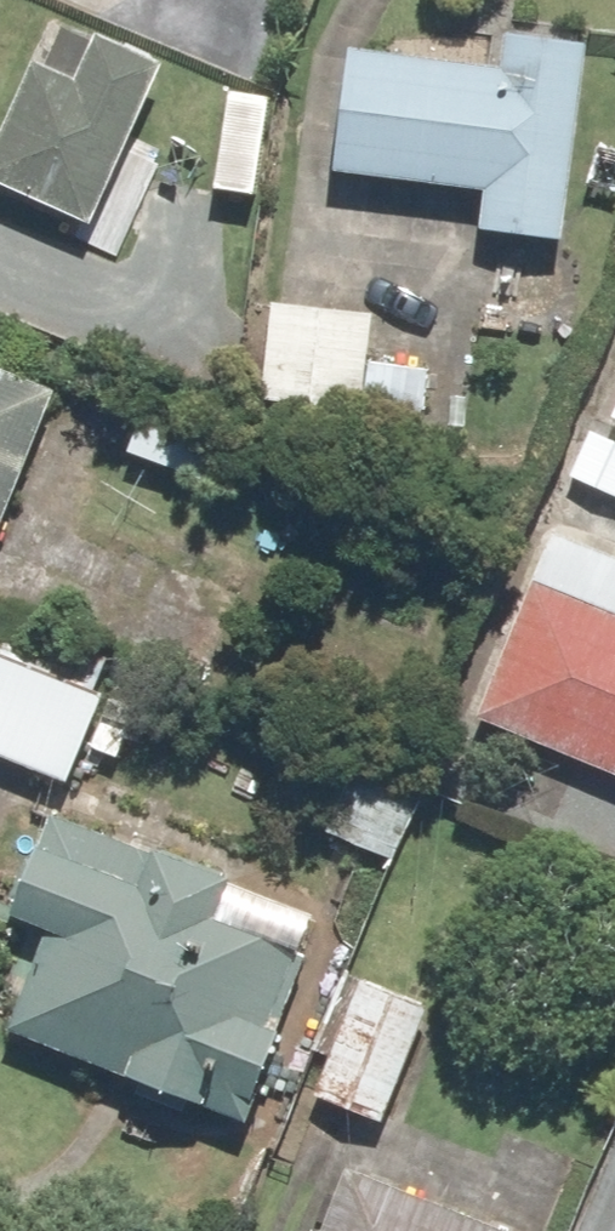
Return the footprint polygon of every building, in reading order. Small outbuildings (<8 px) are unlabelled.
[(93,31),(78,67),(40,52),(0,155),(0,181),(100,220),(163,58),(93,31)] [(572,235),(595,44),(508,34),(504,66),(354,49),(340,172),(489,189),(484,225),(572,235)] [(278,309),(272,399),(418,409),(421,360),(371,357),(374,316),(278,309)] [(0,365),(0,536),(57,387),(0,365)] [(161,394),(139,449),(218,481),(241,426),(161,394)] [(541,583),(487,721),(614,770),(614,612),(541,583)] [(115,661),(0,622),(0,752),(75,778),(115,661)] [(398,856),(423,785),(355,761),(330,832),(398,856)] [(320,909),(53,813),(15,917),(49,929),(12,1033),(245,1117),(320,909)] [(381,1121),(431,1004),(376,980),(326,1097),(381,1121)] [(351,1167),(326,1230),(516,1230),(351,1167)]
